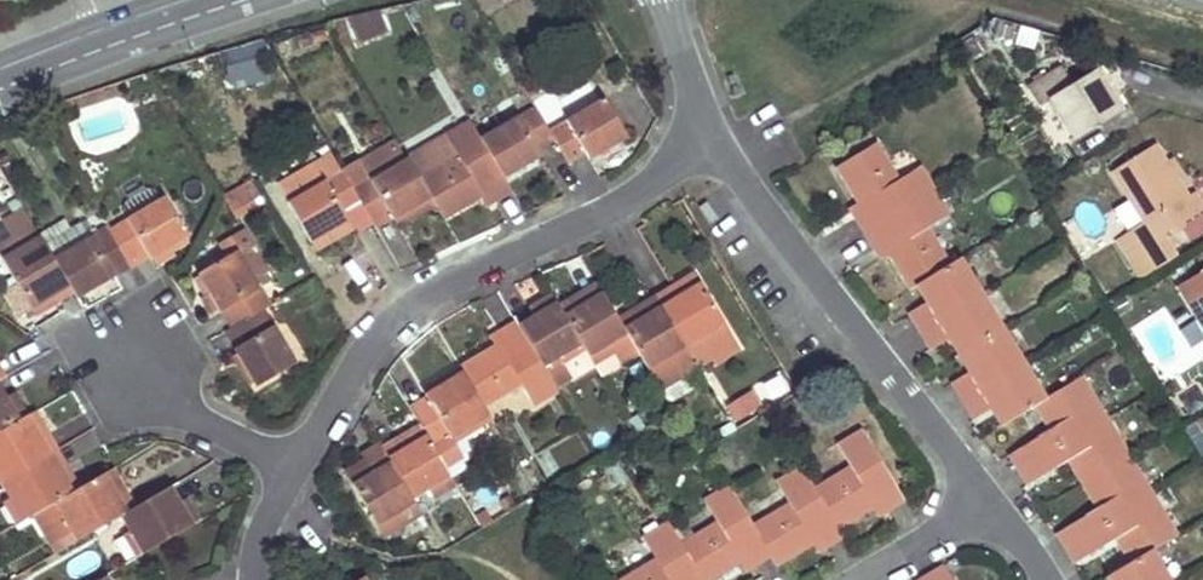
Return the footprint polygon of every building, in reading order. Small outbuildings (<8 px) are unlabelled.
[(487,11),(503,1),(503,0),(480,0),(487,11)] [(1096,70),(1074,84),(1064,67),(1031,88),(1041,105),(1053,97),(1078,138),(1122,110),(1096,70)] [(571,96),(541,113),(551,130),(580,113),(571,96)] [(580,113),(551,130),(557,140),(569,162),(586,151),(590,158),(628,137),(606,98),(580,113)] [(538,107),(481,139),(504,178),(543,156),(540,150),(557,140),(551,130),(541,113),(538,107)] [(451,136),(411,159),(422,178),(432,195),(438,205),(445,218),(481,197),(491,191),(496,201),(512,191),(504,178),(481,139),(472,121),(449,134),(451,136)] [(394,141),(345,171),(356,190),(406,160),(394,141)] [(879,143),(838,168),(859,202),(865,211),(855,217),(865,233),(935,191),(920,166),(901,177),(879,143)] [(1115,169),(1147,223),(1153,220),(1163,236),(1202,211),(1202,202),(1198,193),(1192,197),(1179,177),(1169,160),(1159,143),(1115,169)] [(1169,160),(1179,177),(1186,173),(1176,156),(1169,160)] [(406,160),(356,190),(363,202),(378,227),(395,217),(432,195),(422,178),(411,159),(410,158),(406,160)] [(345,171),(288,202),(311,241),(349,219),(344,212),(363,202),(356,190),(345,171)] [(246,183),(224,196),(231,207),(252,194),(246,183)] [(161,201),(155,190),(151,189),(125,203),(124,208),(130,218),(161,201)] [(935,191),(865,233),(875,250),(884,244),(890,253),(912,289),(918,286),(924,282),(953,265),(931,226),(950,215),(935,191)] [(432,195),(395,217),(401,227),(438,205),(432,195)] [(188,235),(166,197),(161,201),(130,218),(112,228),(130,260),(146,251),(151,258),(152,257),(169,246),(188,235)] [(859,202),(851,208),(855,217),(865,211),(859,202)] [(110,226),(55,258),(63,271),(71,286),(78,298),(117,277),(113,270),(130,260),(112,228),(110,226)] [(0,253),(0,256),(36,316),(60,302),(56,295),(46,280),(63,271),(55,258),(42,234),(25,244),(22,240),(0,253)] [(251,243),(239,251),(261,288),(273,281),(251,243)] [(884,244),(875,250),(880,259),(890,253),(884,244)] [(175,255),(169,246),(152,257),(156,266),(175,255)] [(146,251),(130,260),(135,267),(151,258),(146,251)] [(239,251),(199,274),(209,292),(221,312),(226,309),(235,325),(233,326),(243,345),(236,349),(258,387),(297,363),(264,308),(270,304),(261,288),(239,251)] [(953,265),(924,282),(934,298),(927,302),(911,313),(922,330),(984,293),(963,259),(953,265)] [(130,260),(113,270),(117,277),(135,267),(130,260)] [(1181,283),(1202,319),(1202,270),(1181,283)] [(63,271),(46,280),(56,295),(71,286),(63,271)] [(740,348),(696,273),(674,286),(679,294),(686,307),(670,315),(688,346),(700,366),(715,357),(718,362),(740,348)] [(924,282),(918,286),(927,302),(934,298),(924,282)] [(598,283),(583,293),(593,312),(610,302),(598,283)] [(209,292),(199,299),(210,318),(221,312),(209,292)] [(553,293),(529,308),(533,315),(541,327),(526,335),(545,366),(560,357),(563,364),(587,351),(561,306),(553,293)] [(583,293),(561,306),(587,351),(594,363),(617,350),(613,344),(628,334),(618,316),(610,302),(593,312),(583,293)] [(657,293),(641,303),(653,325),(670,315),(663,304),(657,293)] [(984,293),(922,330),(932,347),(949,337),(956,333),(966,351),(1005,327),(984,293)] [(679,294),(663,304),(670,315),(686,307),(679,294)] [(641,303),(618,316),(628,334),(662,391),(685,377),(672,356),(688,346),(670,315),(653,325),(641,303)] [(533,315),(519,324),(526,335),(541,327),(533,315)] [(495,344),(461,364),(464,370),(485,405),(522,383),(534,406),(560,392),(557,387),(545,366),(526,335),(519,324),(517,320),(500,331),(504,339),(495,344)] [(233,326),(225,330),(236,349),(243,345),(233,326)] [(1005,327),(966,351),(976,368),(970,372),(953,381),(964,401),(1027,363),(1005,327)] [(500,331),(490,336),(495,344),(504,339),(500,331)] [(956,333),(949,337),(960,355),(966,351),(956,333)] [(700,368),(700,366),(688,346),(672,356),(685,377),(700,368)] [(966,351),(960,355),(970,372),(976,368),(966,351)] [(560,357),(545,366),(557,387),(572,378),(563,364),(560,357)] [(1027,363),(964,401),(975,418),(992,408),(998,404),(1008,422),(1036,404),(1047,397),(1027,363)] [(428,400),(413,410),(422,426),(435,447),(491,414),(485,405),(464,370),(424,393),(428,400)] [(1047,397),(1036,404),(1051,429),(1012,455),(1020,468),(1108,415),(1083,376),(1047,397)] [(662,391),(672,406),(695,392),(685,377),(662,391)] [(729,406),(736,420),(760,406),(752,394),(729,406)] [(21,420),(9,398),(0,403),(0,432),(21,420)] [(998,404),(992,408),(1002,425),(1008,422),(998,404)] [(491,414),(435,447),(445,465),(460,457),(452,443),(494,419),(491,414)] [(21,420),(0,432),(0,476),(3,482),(31,466),(23,450),(34,444),(44,437),(31,415),(21,420)] [(1108,415),(1020,468),(1029,484),(1070,460),(1084,483),(1131,455),(1108,415)] [(422,426),(399,439),(404,446),(412,461),(397,469),(414,499),(422,495),(430,490),(433,495),(456,482),(445,465),(435,447),(422,426)] [(852,467),(817,487),(841,529),(876,508),(887,501),(891,509),(906,500),(864,431),(838,445),(852,467)] [(34,444),(23,450),(31,466),(43,459),(34,444)] [(742,469),(749,452),(729,444),(722,462),(742,469)] [(404,447),(388,455),(396,468),(397,469),(412,461),(404,447)] [(388,455),(365,469),(372,481),(396,468),(388,455)] [(1131,455),(1084,483),(1098,507),(1058,532),(1068,547),(1154,492),(1131,455)] [(43,459),(31,466),(40,481),(52,474),(43,459)] [(360,460),(345,470),(385,538),(424,515),(414,499),(397,469),(396,468),(372,481),(365,469),(360,460)] [(31,466),(3,482),(11,496),(3,502),(16,525),(57,501),(74,491),(62,468),(52,474),(40,481),(31,466)] [(791,504),(755,525),(773,555),(779,566),(814,544),(823,539),(828,548),(846,537),(841,529),(817,487),(804,467),(778,482),(791,504)] [(74,491),(57,501),(68,520),(49,532),(59,550),(108,522),(98,505),(110,499),(120,492),(107,472),(74,491)] [(682,544),(703,579),(715,579),(742,564),(753,556),(757,565),(773,555),(755,525),(731,485),(707,500),(719,521),(682,544)] [(166,489),(152,496),(163,515),(177,507),(166,489)] [(1154,492),(1068,547),(1076,562),(1118,535),(1133,562),(1154,550),(1179,535),(1154,492)] [(422,495),(414,499),(424,515),(425,517),(432,513),(422,495)] [(163,515),(152,496),(122,515),(131,532),(125,536),(137,557),(195,522),(185,503),(177,507),(163,515)] [(110,499),(98,505),(108,522),(120,515),(110,499)] [(887,501),(876,508),(881,516),(891,509),(887,501)] [(621,579),(703,579),(682,544),(669,522),(642,539),(655,560),(621,579)] [(823,539),(814,544),(819,553),(828,548),(823,539)] [(1114,573),(1118,579),(1171,579),(1154,550),(1133,562),(1114,573)] [(753,556),(742,564),(747,571),(757,565),(753,556)] [(930,573),(935,579),(955,579),(945,564),(930,573)]
